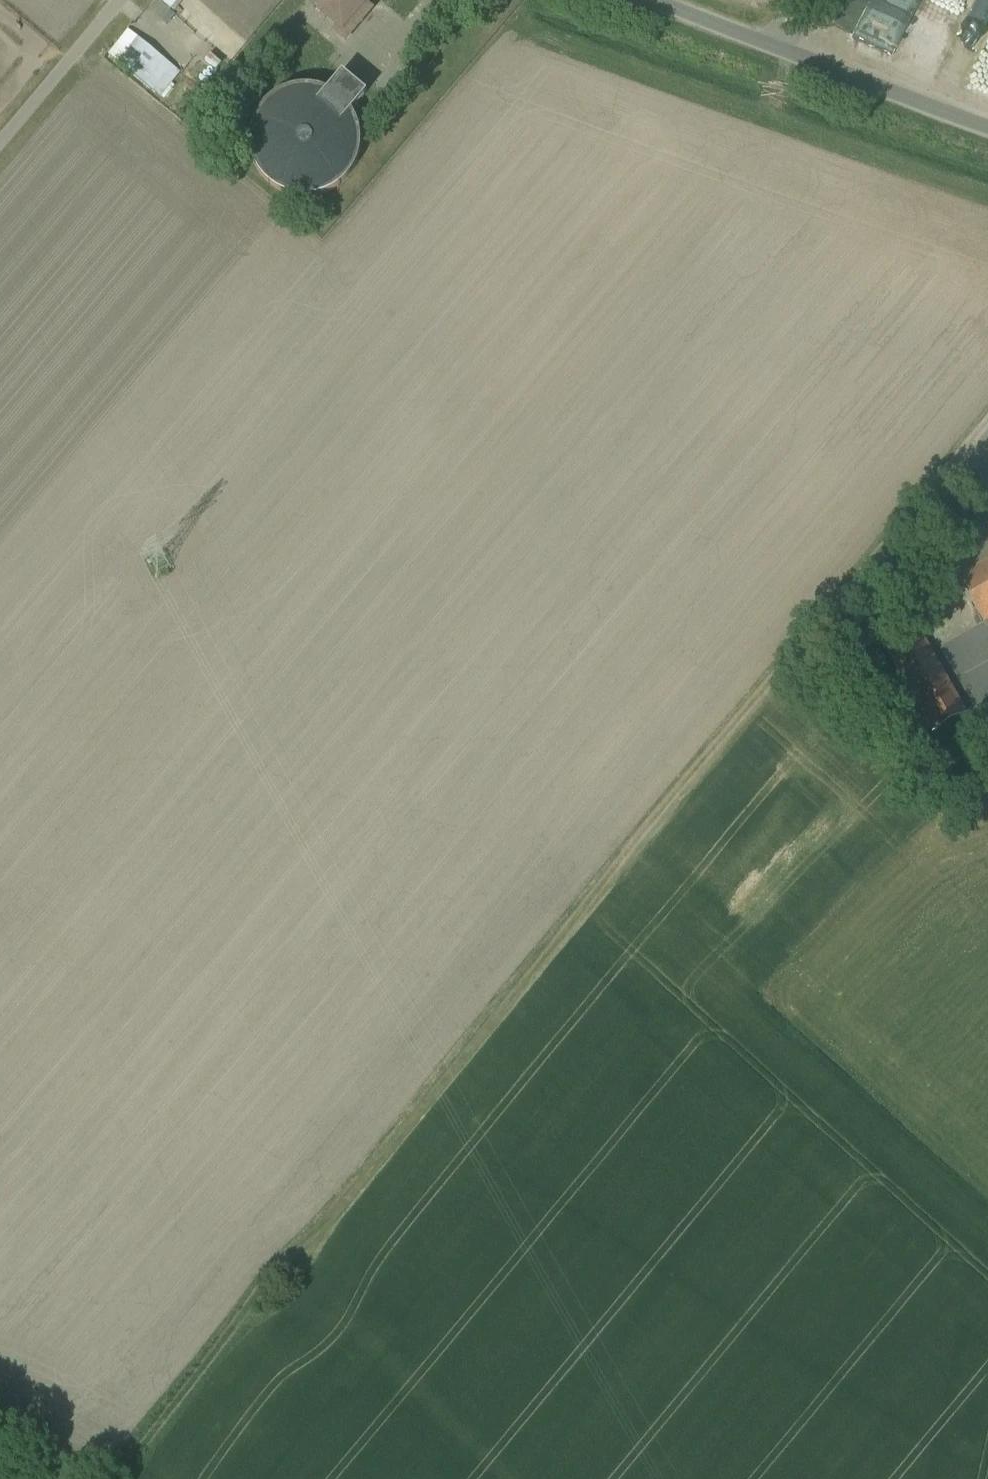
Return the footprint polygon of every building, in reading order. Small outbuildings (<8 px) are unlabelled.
[(314,6),(338,26),(342,30),(365,3),(367,0),(320,0),(314,6)] [(365,3),(342,30),(338,26),(335,30),(346,40),(372,9),(365,3)] [(367,94),(343,74),(328,91),(335,95),(339,98),(344,102),(348,107),(352,111),(367,94)] [(360,131),(352,111),(348,107),(344,102),(339,98),(335,95),(328,91),(308,87),(287,90),(269,101),(257,118),(251,138),(253,159),(263,177),(279,190),(299,197),(320,196),(339,187),(353,171),(361,152),(360,131)] [(945,551),(959,577),(987,561),(987,527),(945,551)] [(959,577),(985,622),(987,620),(987,561),(959,577)] [(966,714),(918,628),(874,654),(922,739),(966,714)]
